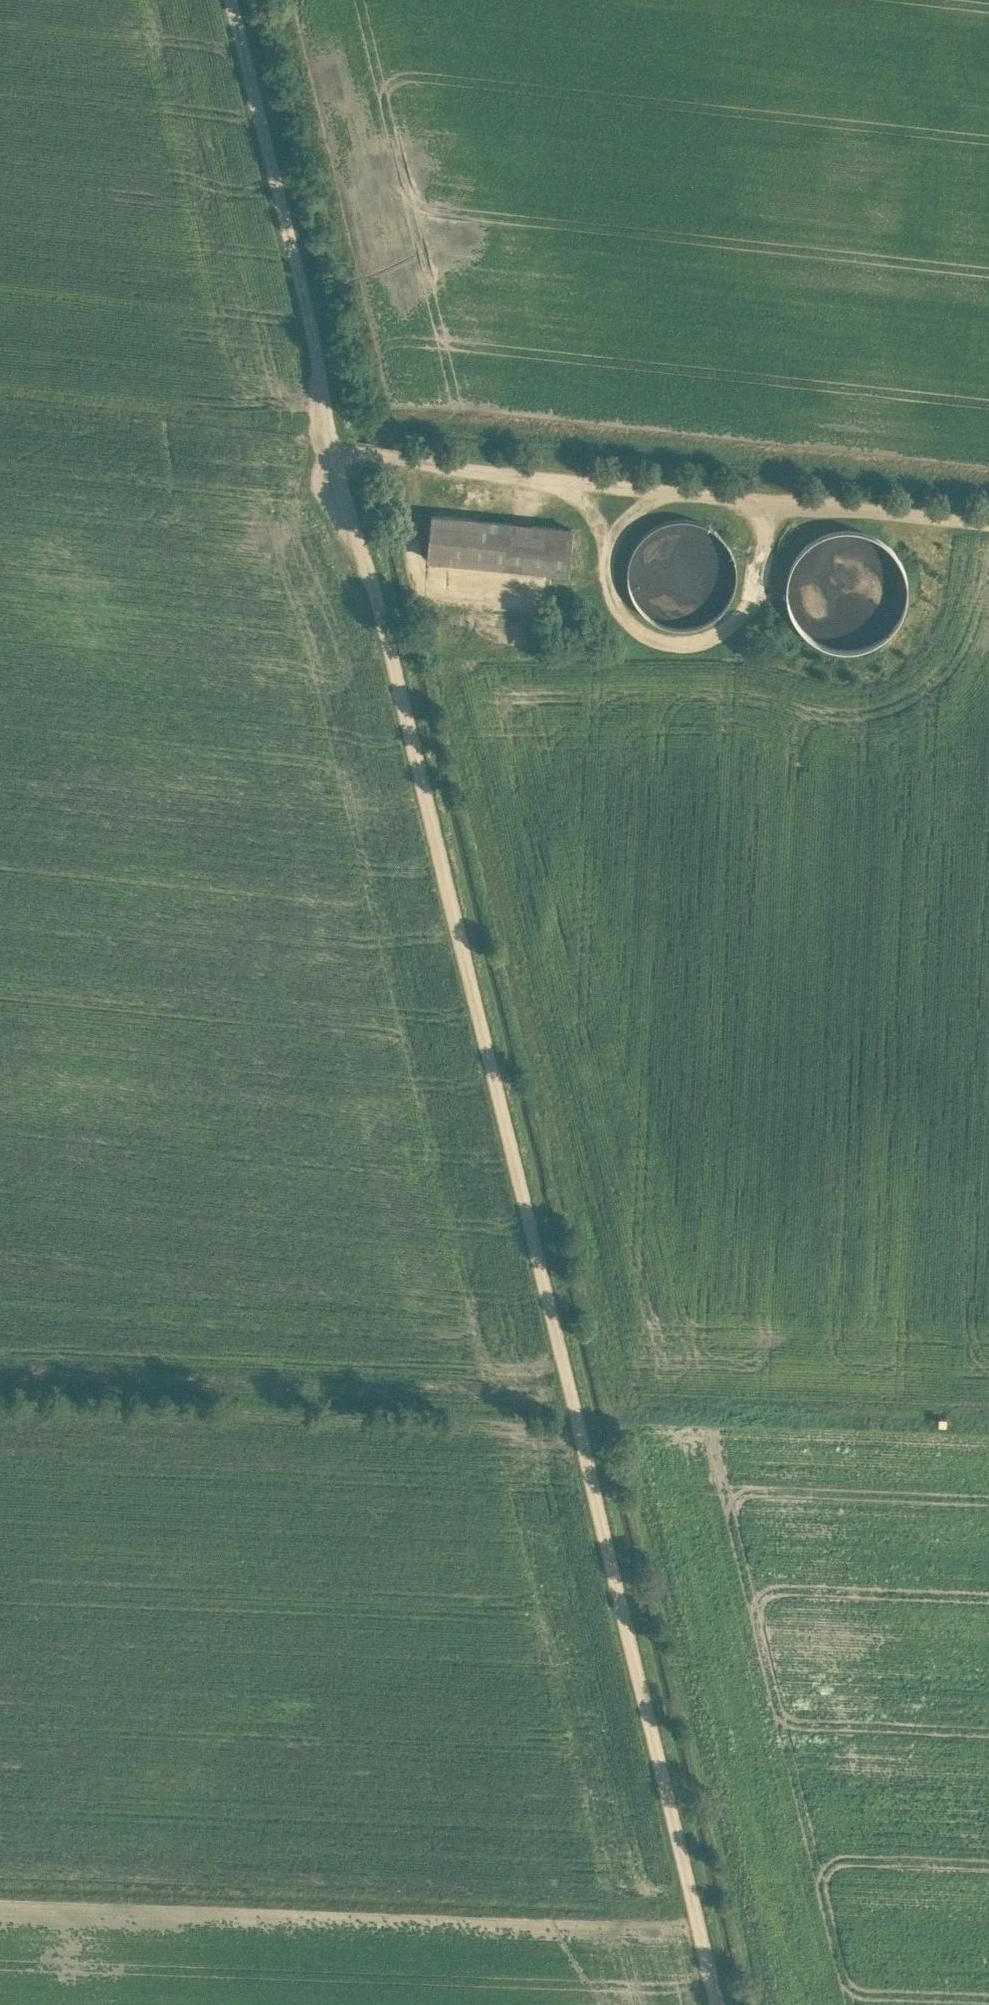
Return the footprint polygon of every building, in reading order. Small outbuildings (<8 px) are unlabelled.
[(572,528),(432,514),(428,557),(568,571),(572,528)] [(733,593),(737,572),(732,551),(720,534),(703,522),(682,518),(661,523),(643,535),(632,552),(628,573),(632,594),(644,612),(662,623),(683,627),(703,623),(721,611),(733,593)]
